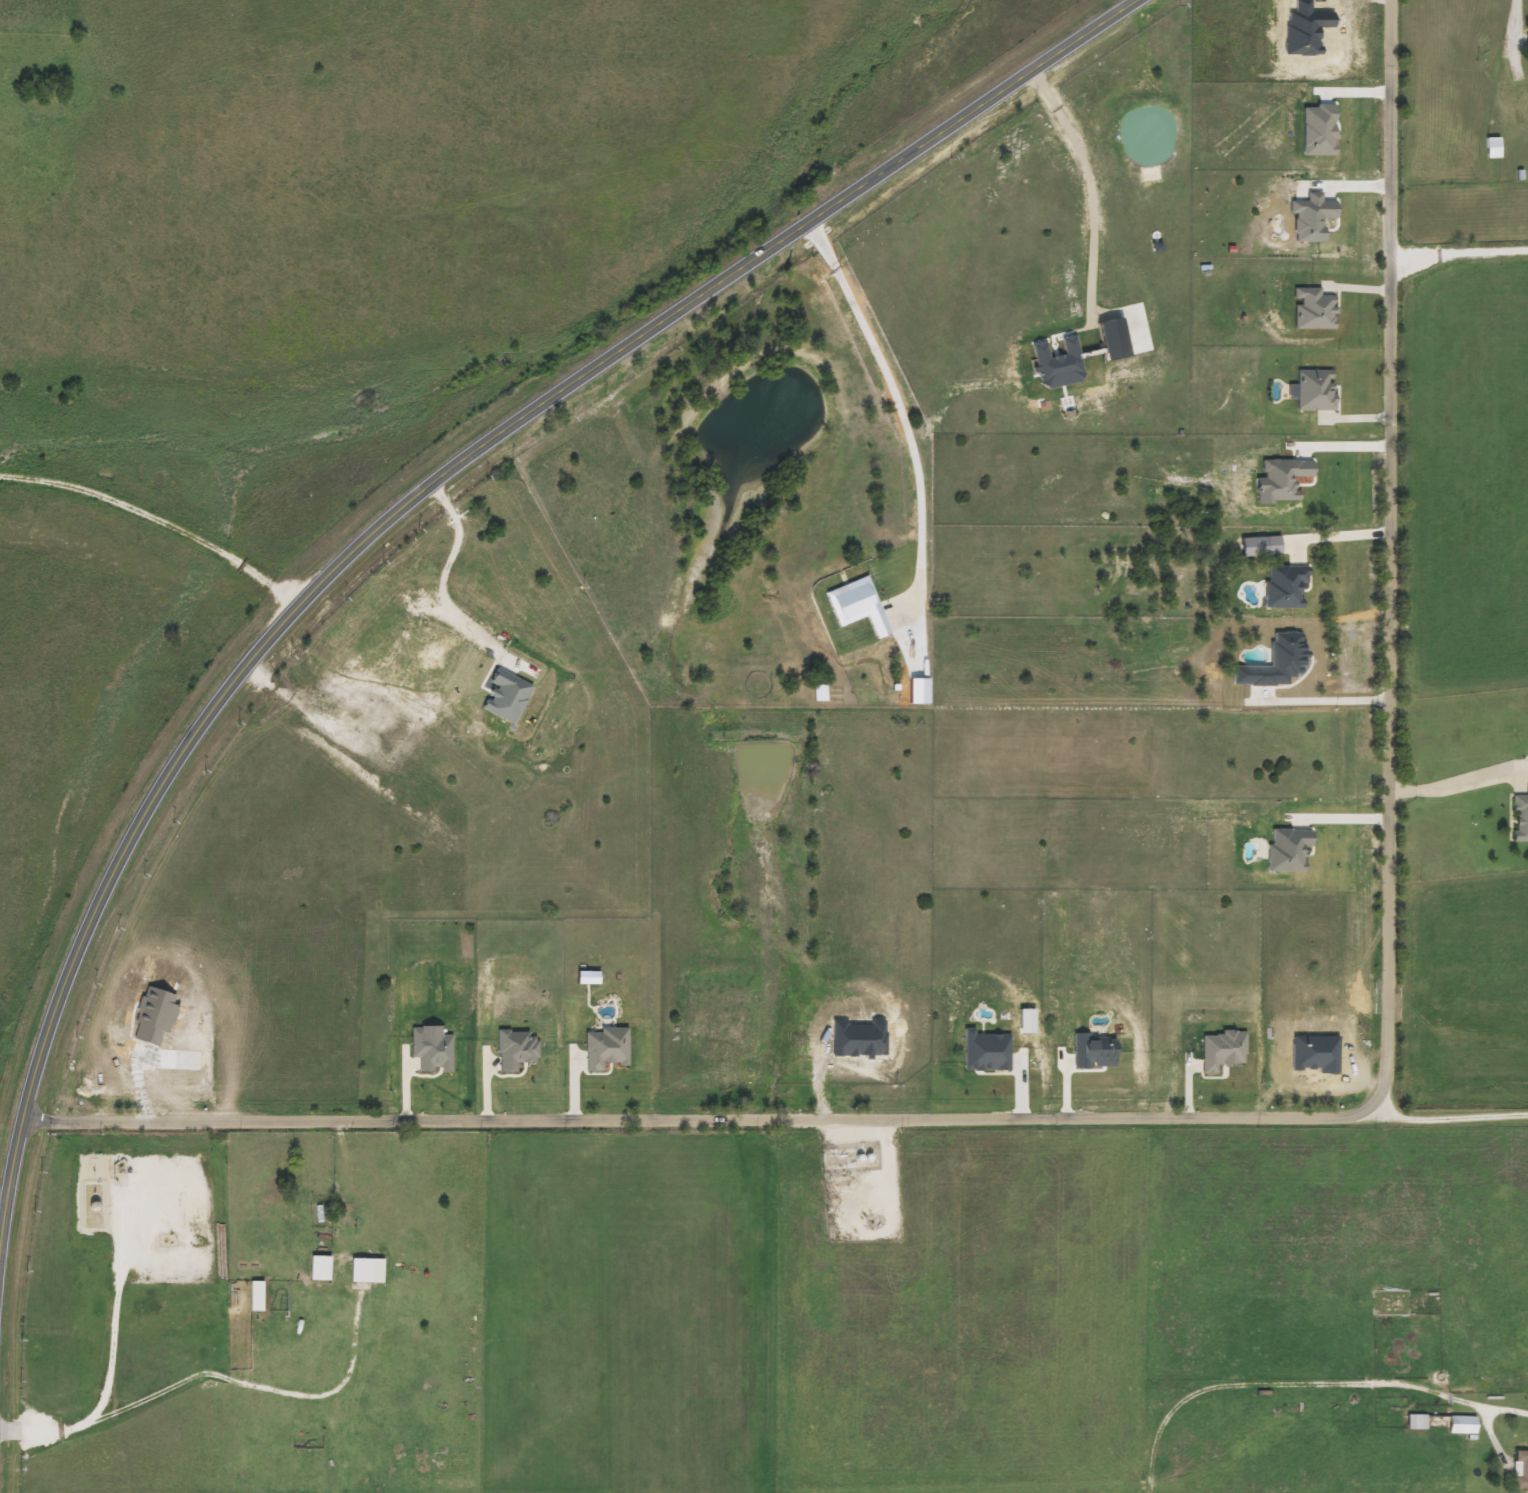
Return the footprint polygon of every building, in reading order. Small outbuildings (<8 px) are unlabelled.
[(1503,159),(1487,159),(1487,138),(1503,138),(1503,159)] [(1516,796),(1527,796),(1527,841),(1517,841),(1516,796)] [(334,1256),(334,1280),(313,1280),(313,1256),(334,1256)] [(353,1283),(353,1258),(387,1258),(387,1283),(353,1283)] [(267,1281),(267,1311),(252,1311),(252,1281),(267,1281)] [(1430,1415),(1430,1429),(1412,1429),(1412,1415),(1430,1415)] [(1481,1417),(1481,1434),(1454,1434),(1454,1417),(1481,1417)] [(1519,1450),(1527,1450),(1527,1489),(1519,1489),(1519,1450)]
